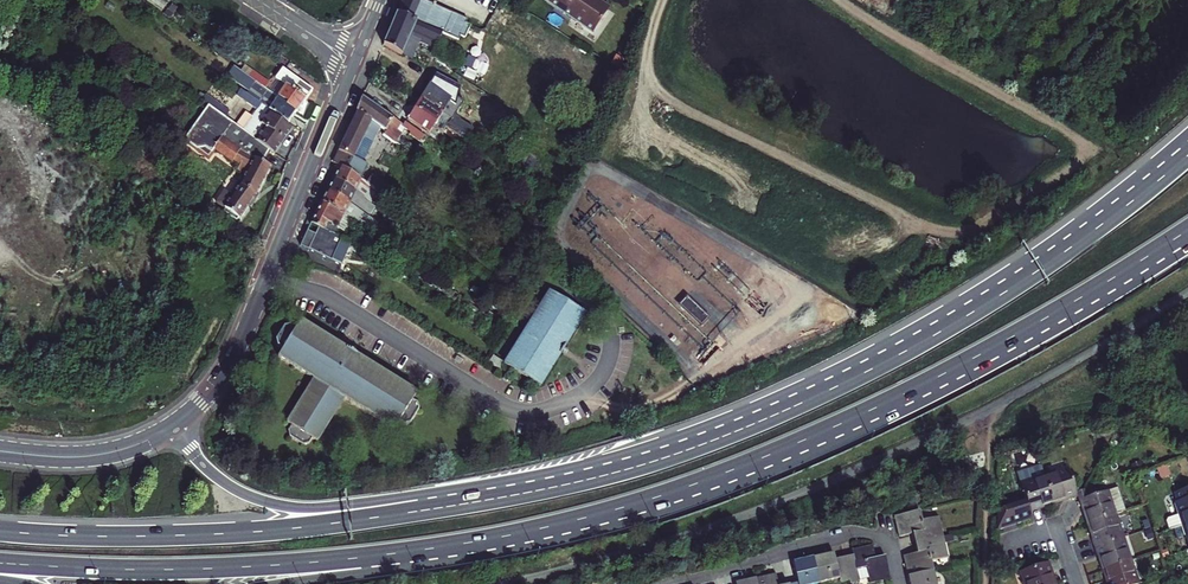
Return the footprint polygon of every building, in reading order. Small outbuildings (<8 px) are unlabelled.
[(383,45),(403,55),(410,39),(435,50),(444,34),(459,40),(461,37),(465,39),(471,25),(467,23),(469,19),(424,0),(402,0),(383,45)] [(594,31),(596,30),(610,12),(609,9),(596,0),(550,0),(594,31)] [(170,20),(157,10),(154,15),(167,25),(170,20)] [(245,94),(277,117),(287,124),(294,114),(286,108),(287,106),(276,98),(265,89),(248,77),(240,72),(233,66),(228,73),(249,89),(245,94)] [(248,77),(252,71),(245,66),(240,72),(248,77)] [(283,68),(275,78),(286,86),(276,98),(287,106),(286,108),(294,114),(296,112),(312,89),(283,68)] [(269,84),(252,71),(248,77),(265,89),(269,84)] [(269,84),(265,89),(276,98),(286,86),(275,78),(270,85),(269,84)] [(430,84),(421,98),(442,112),(452,118),(448,124),(463,133),(468,126),(461,121),(462,119),(456,115),(464,102),(451,94),(448,97),(430,84)] [(251,118),(282,141),(290,129),(276,119),(277,117),(245,94),(240,90),(235,97),(241,101),(242,100),(257,111),(251,118)] [(356,111),(358,112),(386,132),(384,135),(402,147),(405,143),(399,139),(402,133),(397,130),(401,123),(385,112),(372,103),(362,96),(356,111)] [(388,107),(375,98),(372,103),(385,112),(388,107)] [(429,132),(442,112),(421,98),(408,119),(429,132)] [(267,149),(208,106),(184,138),(206,157),(222,136),(245,153),(261,162),(267,149)] [(377,148),(384,135),(386,132),(358,112),(333,163),(340,168),(358,180),(365,169),(359,165),(369,143),(377,148)] [(273,153),(282,141),(251,118),(242,131),(267,149),(273,153)] [(424,135),(405,122),(403,126),(411,131),(409,134),(421,142),(424,135)] [(245,153),(222,136),(213,148),(231,161),(232,160),(247,168),(240,183),(231,196),(223,190),(215,201),(223,208),(222,210),(235,220),(237,218),(238,219),(247,208),(254,197),(269,167),(261,162),(245,153)] [(358,180),(340,168),(333,181),(357,193),(358,192),(365,197),(365,198),(372,203),(379,193),(375,190),(364,184),(358,180)] [(333,181),(327,192),(362,209),(369,214),(375,206),(357,193),(333,181)] [(362,209),(327,192),(322,203),(355,221),(361,224),(370,230),(377,220),(369,214),(362,209)] [(343,239),(355,221),(322,203),(311,223),(319,227),(343,239)] [(424,226),(412,217),(405,227),(416,236),(424,226)] [(342,264),(351,244),(343,239),(319,227),(309,249),(342,264)] [(348,265),(343,272),(366,287),(371,279),(348,265)] [(552,289),(506,363),(541,385),(588,311),(552,289)] [(708,317),(687,297),(680,305),(701,324),(708,317)] [(416,393),(299,321),(294,329),(289,326),(283,326),(274,340),(275,346),(281,350),(276,357),(313,380),(286,423),(290,425),(286,431),(288,437),(301,446),(308,445),(312,439),(316,442),(343,399),(394,430),(398,422),(403,425),(409,424),(417,411),(416,403),(411,400),(416,393)] [(497,360),(491,357),(488,363),(495,366),(497,360)] [(1033,514),(1042,511),(1041,508),(1055,503),(1047,479),(1043,468),(1022,475),(1025,483),(1023,483),(1033,514)] [(1060,475),(1047,479),(1055,503),(1068,499),(1069,502),(1079,499),(1087,496),(1085,492),(1077,494),(1069,468),(1059,471),(1060,475)] [(1187,525),(1187,481),(1172,486),(1175,495),(1173,495),(1179,514),(1170,517),(1168,521),(1171,530),(1187,525)] [(1092,525),(1126,513),(1118,490),(1089,499),(1087,496),(1079,499),(1082,510),(1086,509),(1092,525)] [(1044,510),(1056,507),(1055,503),(1041,508),(1042,511),(1044,510)] [(1084,515),(1088,526),(1092,525),(1086,509),(1082,510),(1084,515)] [(916,544),(945,538),(941,518),(923,522),(921,511),(896,516),(901,538),(914,535),(916,544)] [(1114,517),(1092,525),(1096,536),(1092,538),(1095,548),(1125,539),(1122,528),(1118,529),(1114,517)] [(1096,536),(1092,525),(1088,526),(1091,535),(1092,538),(1096,536)] [(949,559),(945,538),(916,544),(918,554),(905,557),(909,577),(934,572),(932,563),(949,559)] [(1102,556),(1106,570),(1130,562),(1126,549),(1128,547),(1125,539),(1095,548),(1098,557),(1102,556)] [(849,578),(858,576),(860,581),(870,579),(871,583),(876,583),(891,581),(886,557),(877,559),(874,547),(853,551),(854,557),(845,559),(849,578)] [(814,560),(820,583),(823,583),(849,578),(845,559),(837,561),(835,555),(814,560)] [(1102,556),(1098,557),(1099,560),(1103,571),(1106,570),(1102,556)] [(814,560),(795,564),(799,583),(820,583),(814,560)] [(1106,570),(1111,583),(1108,583),(1141,583),(1137,574),(1134,575),(1130,562),(1106,570)] [(1051,575),(1054,573),(1050,563),(1020,573),(1024,583),(1027,582),(1028,583),(1054,583),(1051,575)] [(1106,581),(1107,583),(1108,583),(1111,583),(1106,570),(1103,571),(1106,581)] [(909,577),(910,583),(936,583),(934,572),(909,577)] [(757,583),(779,583),(777,575),(756,580),(757,583)]
